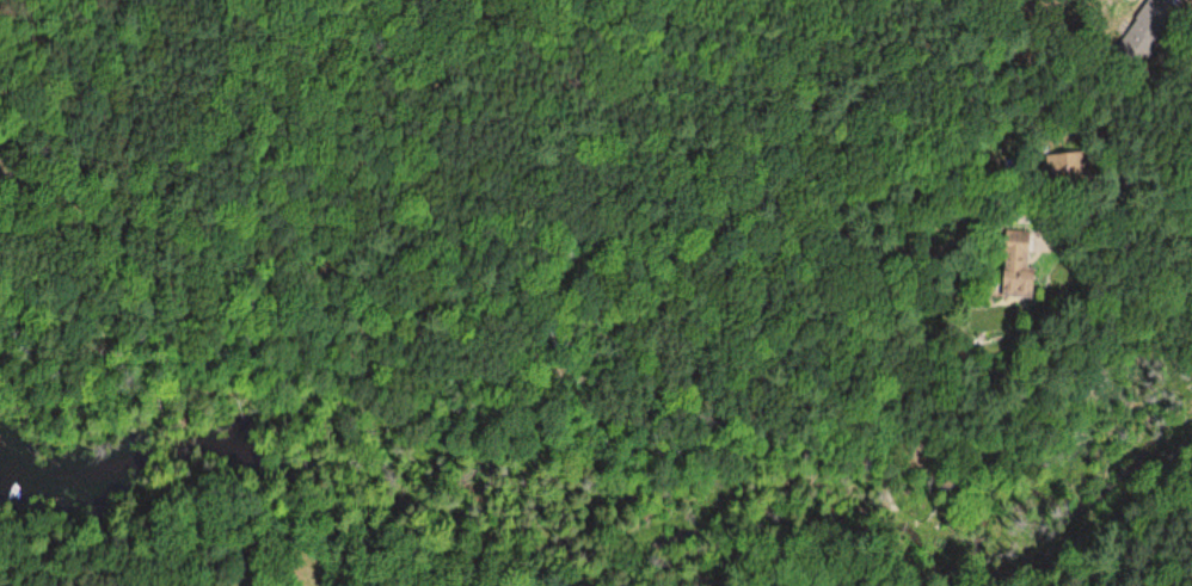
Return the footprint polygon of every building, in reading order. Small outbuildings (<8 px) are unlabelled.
[(1149,49),(1165,12),(1146,3),(1130,41),(1149,49)] [(1029,242),(1000,241),(1000,297),(1028,298),(1029,242)]
